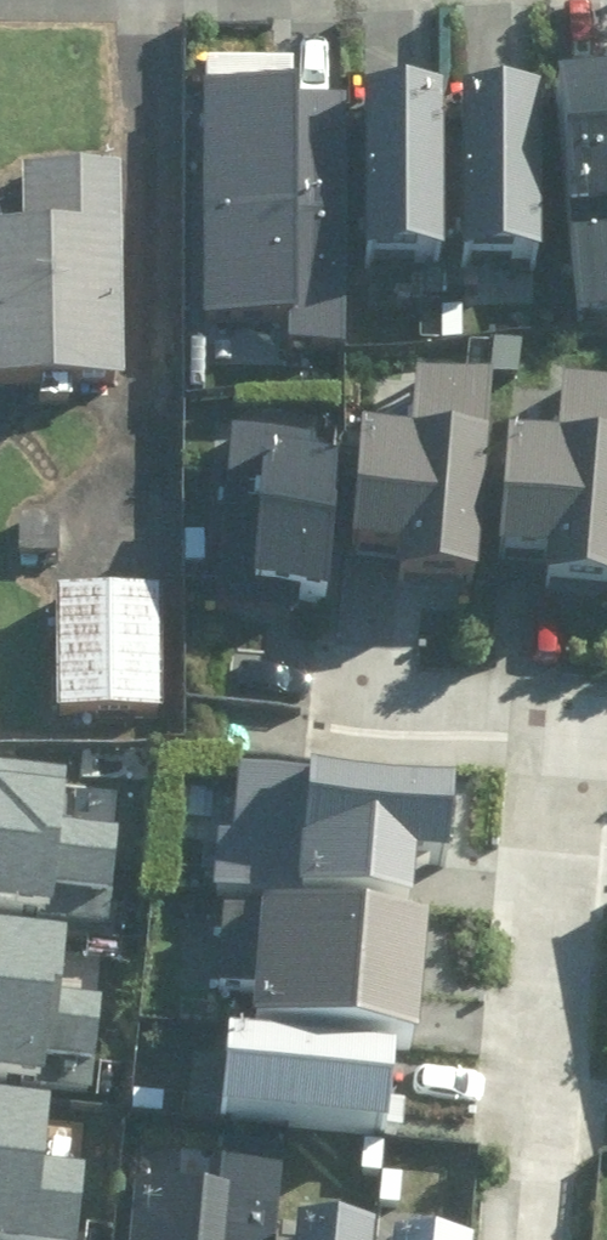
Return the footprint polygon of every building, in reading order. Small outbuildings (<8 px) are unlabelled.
[(295,342),(344,342),(346,95),(298,95),(298,82),(206,81),(204,315),(296,315),(295,342)] [(606,306),(606,83),(557,88),(583,309),(606,306)] [(458,93),(458,258),(538,258),(538,93),(458,93)] [(366,259),(446,257),(443,94),(363,95),(366,259)] [(122,170),(32,173),(34,228),(0,230),(0,383),(131,378),(122,170)] [(363,429),(354,540),(401,544),(399,570),(477,576),(493,370),(421,364),(416,433),(363,429)] [(501,547),(547,551),(544,582),(606,588),(606,379),(563,375),(558,442),(510,438),(501,547)] [(289,579),(328,583),(340,457),(313,455),(315,435),(234,427),(218,603),(286,609),(289,579)] [(174,599),(62,596),(60,717),(172,719),(174,599)] [(55,907),(56,889),(111,893),(116,832),(59,827),(64,766),(0,760),(0,902),(55,907)] [(211,887),(414,906),(419,856),(446,858),(453,786),(242,768),(236,834),(216,832),(211,887)] [(252,986),(249,1025),(420,1039),(430,917),(225,901),(218,984),(252,986)] [(90,1077),(96,993),(60,991),(64,928),(0,923),(0,1071),(90,1077)] [(224,1039),(220,1116),(390,1125),(394,1048),(224,1039)] [(81,1169),(44,1165),(51,1102),(0,1096),(0,1239),(73,1239),(81,1169)] [(287,1141),(222,1136),(219,1182),(139,1176),(136,1212),(117,1210),(115,1239),(280,1239),(287,1141)] [(374,1229),(294,1223),(293,1239),(373,1239),(374,1229)]
